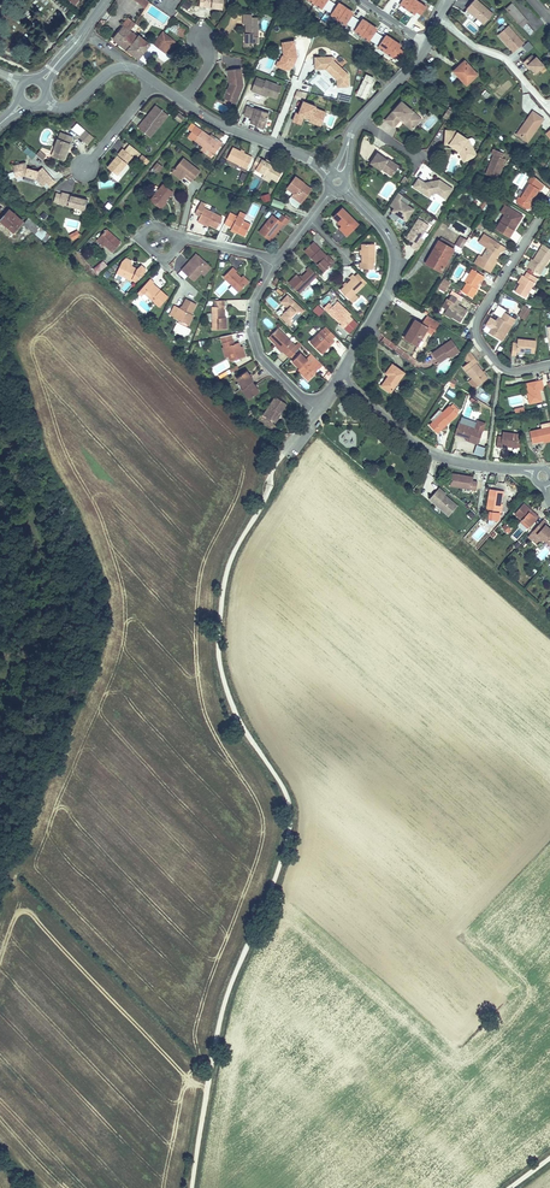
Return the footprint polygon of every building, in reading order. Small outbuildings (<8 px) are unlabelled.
[(145,9),(150,2),(147,0),(132,0),(145,9)] [(188,10),(191,3),(184,0),(181,8),(188,10)] [(322,9),(323,8),(331,14),(330,15),(346,25),(347,24),(355,30),(354,31),(369,41),(370,40),(379,46),(378,47),(393,57),(394,56),(398,59),(404,51),(399,48),(396,46),(398,44),(399,43),(394,40),(389,36),(388,38),(387,39),(384,37),(376,32),(373,30),(374,28),(375,27),(366,20),(365,22),(364,23),(361,21),(352,16),(349,14),(351,12),(351,11),(342,4),(341,6),(340,7),(337,5),(329,0),(308,0),(322,9)] [(401,2),(399,4),(415,15),(417,12),(421,15),(426,7),(416,0),(399,0),(401,2)] [(477,0),(474,0),(467,9),(474,16),(475,15),(477,16),(476,17),(484,24),(493,14),(477,0)] [(270,7),(265,3),(261,7),(267,12),(270,7)] [(512,4),(506,9),(519,23),(525,18),(512,4)] [(150,6),(147,14),(166,23),(170,15),(150,6)] [(247,39),(259,39),(259,13),(253,13),(253,10),(245,9),(245,20),(247,20),(247,28),(247,39)] [(189,27),(174,17),(169,25),(184,35),(189,27)] [(526,23),(528,22),(525,18),(519,23),(530,35),(534,32),(526,23)] [(135,26),(127,21),(122,28),(123,29),(115,40),(140,57),(149,43),(138,35),(136,38),(132,35),(130,33),(135,26)] [(508,26),(499,35),(513,52),(523,43),(508,26)] [(161,30),(153,42),(165,50),(173,39),(161,30)] [(295,35),(283,38),(285,50),(283,51),(281,57),(283,58),(282,63),(288,65),(289,63),(290,60),(294,62),(298,52),(295,35)] [(175,40),(173,39),(165,50),(167,51),(175,40)] [(528,41),(522,47),(527,52),(533,47),(528,41)] [(336,52),(333,50),(316,51),(317,63),(322,63),(321,53),(329,52),(329,55),(333,55),(335,53),(336,52)] [(333,55),(329,55),(329,52),(321,53),(322,63),(327,63),(336,70),(339,73),(340,80),(352,79),(351,66),(335,53),(333,55)] [(531,55),(523,62),(526,66),(528,65),(531,68),(535,73),(544,66),(536,57),(535,58),(531,55)] [(469,57),(456,68),(469,83),(481,72),(469,57)] [(336,70),(327,63),(325,65),(325,68),(331,73),(334,72),(336,70)] [(230,67),(232,77),(233,80),(234,80),(234,82),(230,93),(240,96),(246,82),(243,64),(230,67)] [(362,93),(369,96),(377,76),(371,73),(368,79),(367,79),(362,93)] [(257,77),(253,86),(263,90),(263,88),(270,90),(279,93),(284,81),(268,75),(267,76),(266,80),(257,77)] [(487,99),(490,94),(485,90),(481,95),(487,99)] [(319,100),(307,95),(303,106),(301,105),(297,114),(305,117),(308,109),(315,111),(314,114),(320,116),(321,113),(326,115),(330,105),(319,102),(319,100)] [(404,98),(388,118),(397,125),(405,115),(407,112),(411,116),(409,119),(417,125),(423,117),(414,110),(417,107),(404,98)] [(162,110),(149,100),(142,110),(144,111),(140,116),(139,114),(132,123),(140,129),(143,124),(148,128),(162,110)] [(177,108),(171,104),(168,109),(174,113),(177,108)] [(278,112),(256,107),(254,116),(261,118),(260,123),(275,126),(278,112)] [(425,114),(417,107),(414,110),(423,117),(425,114)] [(447,115),(449,116),(451,117),(456,109),(452,107),(447,115)] [(523,137),(531,143),(547,122),(536,114),(528,126),(530,128),(523,137)] [(181,130),(197,141),(204,147),(208,149),(213,142),(210,140),(212,137),(207,133),(189,119),(181,130)] [(148,128),(143,124),(140,129),(145,132),(148,128)] [(84,133),(76,126),(70,134),(78,140),(84,133)] [(521,135),(523,137),(530,128),(528,126),(521,135)] [(459,129),(450,128),(449,139),(455,140),(463,146),(468,155),(472,153),(474,157),(478,156),(480,153),(473,138),(459,129)] [(64,135),(51,131),(46,147),(48,152),(47,156),(56,159),(59,150),(58,148),(58,146),(60,146),(64,135)] [(217,137),(209,131),(207,133),(212,137),(210,140),(213,142),(217,137)] [(449,139),(448,142),(453,142),(462,148),(467,159),(474,157),(472,153),(468,155),(463,146),(455,140),(449,139)] [(126,144),(120,140),(116,145),(122,149),(126,144)] [(204,147),(197,141),(194,144),(202,150),(204,147)] [(116,145),(114,143),(100,162),(111,171),(126,152),(122,149),(116,145)] [(227,143),(222,154),(242,164),(248,153),(240,149),(235,146),(227,143)] [(376,147),(369,158),(379,165),(380,164),(391,171),(398,161),(391,156),(390,157),(386,154),(376,147)] [(489,173),(499,178),(510,153),(496,147),(494,152),(497,153),(489,173)] [(28,153),(35,159),(38,155),(32,150),(28,153)] [(142,155),(136,150),(133,154),(140,159),(142,155)] [(260,154),(255,152),(250,162),(255,164),(254,165),(258,167),(262,169),(270,174),(275,176),(281,166),(271,160),(263,156),(260,154)] [(178,154),(166,169),(176,176),(179,172),(181,169),(189,175),(195,167),(178,154)] [(157,162),(152,158),(148,163),(153,168),(157,162)] [(19,162),(6,166),(7,172),(12,171),(14,176),(18,175),(29,178),(36,185),(40,182),(43,185),(48,180),(36,168),(34,170),(32,170),(20,167),(19,162)] [(153,168),(148,163),(145,168),(150,172),(153,168)] [(181,169),(179,172),(186,178),(189,175),(181,169)] [(295,171),(286,183),(292,188),(288,193),(292,201),(296,204),(303,196),(312,184),(304,178),(306,176),(296,169),(295,171)] [(256,190),(260,182),(255,179),(251,187),(256,190)] [(419,179),(413,187),(428,197),(431,192),(437,191),(446,198),(452,189),(439,180),(433,181),(433,182),(430,183),(429,182),(424,183),(419,179)] [(158,181),(146,196),(156,204),(168,189),(158,181)] [(536,205),(533,204),(542,189),(532,184),(524,197),(522,196),(519,202),(532,210),(536,205)] [(64,192),(54,190),(52,202),(78,208),(80,197),(64,193),(64,192)] [(400,200),(403,196),(398,192),(393,200),(397,203),(394,208),(392,212),(406,221),(414,210),(400,200)] [(261,202),(268,203),(270,196),(263,195),(261,202)] [(273,199),(270,206),(282,210),(284,203),(273,199)] [(482,208),(487,212),(492,203),(487,199),(482,208)] [(219,213),(196,203),(192,210),(197,213),(194,219),(200,222),(201,220),(214,225),(219,213)] [(343,205),(334,215),(342,223),(339,226),(348,234),(351,230),(360,221),(343,205)] [(504,218),(497,229),(512,238),(526,216),(511,207),(507,205),(500,215),(504,218)] [(232,210),(226,222),(236,227),(235,229),(242,233),(248,221),(241,217),(242,215),(232,210)] [(0,220),(0,222),(12,234),(22,224),(8,211),(0,220)] [(272,212),(258,230),(268,238),(281,221),(283,223),(288,217),(283,213),(280,211),(277,216),(272,212)] [(419,219),(409,235),(416,239),(413,243),(411,247),(417,251),(425,240),(421,237),(429,225),(419,219)] [(29,220),(23,226),(32,235),(38,229),(29,220)] [(117,241),(100,229),(93,240),(109,252),(117,241)] [(69,235),(72,241),(80,237),(78,231),(69,235)] [(416,239),(409,235),(406,238),(413,243),(416,239)] [(482,263),(493,269),(498,261),(503,253),(505,254),(508,248),(498,242),(485,235),(481,242),(487,245),(485,247),(490,249),(484,259),(482,263)] [(455,245),(461,249),(467,241),(461,237),(455,245)] [(312,239),(304,248),(325,268),(334,258),(328,251),(326,253),(312,239)] [(361,260),(361,266),(375,266),(375,259),(377,259),(376,240),(363,241),(363,246),(361,246),(361,252),(363,252),(364,260),(361,260)] [(437,252),(430,263),(442,270),(453,252),(439,243),(434,251),(437,252)] [(532,269),(542,276),(549,264),(549,248),(547,245),(544,249),(537,261),(532,269)] [(193,253),(186,261),(188,263),(194,257),(199,263),(201,260),(193,253)] [(188,263),(186,261),(178,270),(189,280),(198,271),(205,264),(201,260),(199,263),(194,257),(188,263)] [(482,263),(484,259),(480,257),(475,266),(492,276),(500,262),(498,261),(493,269),(482,263)] [(127,260),(120,258),(113,275),(131,281),(136,270),(137,264),(132,262),(130,268),(127,267),(127,260)] [(208,266),(205,264),(198,271),(201,274),(208,266)] [(300,292),(318,273),(308,264),(305,268),(306,269),(300,276),(296,272),(288,281),(300,292)] [(101,270),(95,265),(90,271),(96,276),(101,270)] [(231,266),(221,277),(236,290),(244,281),(234,271),(235,270),(231,266)] [(341,289),(351,298),(366,283),(355,272),(350,276),(353,278),(341,289)] [(486,280),(473,272),(465,284),(468,286),(463,294),(474,301),(480,291),(478,290),(482,283),(484,285),(486,280)] [(537,277),(530,273),(527,277),(523,284),(518,294),(529,300),(538,283),(534,281),(537,277)] [(142,293),(157,306),(166,296),(159,290),(157,292),(149,285),(151,283),(153,281),(149,278),(141,286),(137,291),(140,295),(142,293)] [(445,282),(439,291),(445,296),(452,287),(445,282)] [(151,283),(149,285),(157,292),(159,290),(151,283)] [(223,296),(227,292),(220,285),(216,289),(223,296)] [(271,308),(279,316),(293,302),(277,288),(271,294),(279,300),(271,308)] [(464,301),(454,295),(451,298),(461,304),(462,305),(464,301)] [(453,305),(446,316),(462,326),(469,314),(459,308),(461,304),(451,298),(449,303),(453,305)] [(166,317),(175,321),(177,317),(187,322),(190,316),(187,315),(193,304),(183,299),(178,309),(172,305),(166,317)] [(221,299),(211,300),(212,307),(209,307),(211,330),(224,330),(224,318),(220,318),(220,306),(222,306),(221,299)] [(325,305),(328,309),(335,302),(331,299),(325,305)] [(352,313),(338,299),(335,302),(328,309),(342,322),(341,323),(346,328),(355,319),(350,315),(352,313)] [(312,312),(320,317),(324,310),(316,305),(312,312)] [(521,319),(525,322),(529,315),(525,312),(521,319)] [(492,337),(502,343),(512,326),(515,328),(519,321),(509,314),(505,321),(502,319),(492,337)] [(177,317),(175,321),(185,326),(187,322),(177,317)] [(422,328),(415,324),(404,340),(416,349),(428,333),(433,337),(440,327),(428,319),(422,328)] [(336,334),(325,324),(321,328),(332,338),(336,334)] [(512,326),(502,343),(505,345),(515,328),(512,326)] [(277,328),(267,339),(284,355),(294,345),(277,328)] [(321,328),(309,341),(318,350),(327,340),(330,343),(334,340),(332,338),(321,328)] [(218,336),(219,342),(231,338),(230,333),(218,336)] [(231,338),(219,342),(221,347),(224,346),(227,356),(229,360),(244,355),(242,349),(240,349),(239,347),(237,342),(233,343),(231,338)] [(327,340),(318,350),(321,353),(330,343),(327,340)] [(431,353),(438,365),(459,353),(452,340),(431,353)] [(294,345),(284,355),(288,359),(297,349),(301,345),(299,342),(298,341),(294,345)] [(522,346),(517,346),(517,359),(521,358),(521,354),(537,355),(537,342),(522,342),(522,346)] [(305,359),(300,354),(292,362),(300,370),(298,371),(305,377),(311,370),(314,373),(319,368),(313,362),(316,359),(310,353),(305,359)] [(316,359),(313,362),(319,368),(322,365),(316,359)] [(480,365),(469,377),(486,393),(495,384),(481,370),(483,369),(480,365)] [(382,389),(392,396),(405,377),(393,369),(386,378),(389,380),(382,389)] [(253,381),(248,372),(236,379),(248,399),(258,393),(252,382),(253,381)] [(464,384),(456,380),(453,384),(461,389),(464,384)] [(531,395),(534,405),(546,402),(543,391),(548,389),(546,381),(530,385),(533,394),(531,395)] [(449,390),(446,394),(453,398),(456,394),(449,390)] [(274,396),(260,411),(266,416),(273,408),(275,409),(281,402),(274,396)] [(448,405),(429,426),(438,435),(441,431),(439,429),(447,420),(449,422),(457,413),(448,405)] [(273,408),(266,416),(269,419),(276,411),(273,408)] [(439,429),(441,431),(449,422),(447,420),(439,429)] [(488,433),(463,426),(460,437),(473,440),(475,441),(474,444),(484,446),(488,433)] [(545,427),(546,431),(536,433),(538,443),(549,441),(549,426),(545,427)] [(526,436),(508,435),(508,439),(505,438),(504,450),(509,450),(509,448),(525,449),(526,436)] [(483,457),(485,448),(476,446),(474,455),(483,457)] [(458,476),(457,490),(484,492),(484,483),(480,483),(480,480),(467,479),(467,477),(458,476)] [(428,502),(449,517),(458,504),(437,489),(428,502)] [(498,520),(506,520),(506,513),(508,505),(508,497),(511,497),(511,492),(497,491),(495,511),(498,512),(497,517),(497,520),(495,521),(495,524),(498,523),(498,520)] [(530,506),(522,516),(530,523),(536,528),(543,520),(535,514),(537,512),(530,506)] [(545,518),(537,512),(535,514),(543,520),(545,518)] [(513,527),(510,531),(515,535),(518,532),(513,527)]
